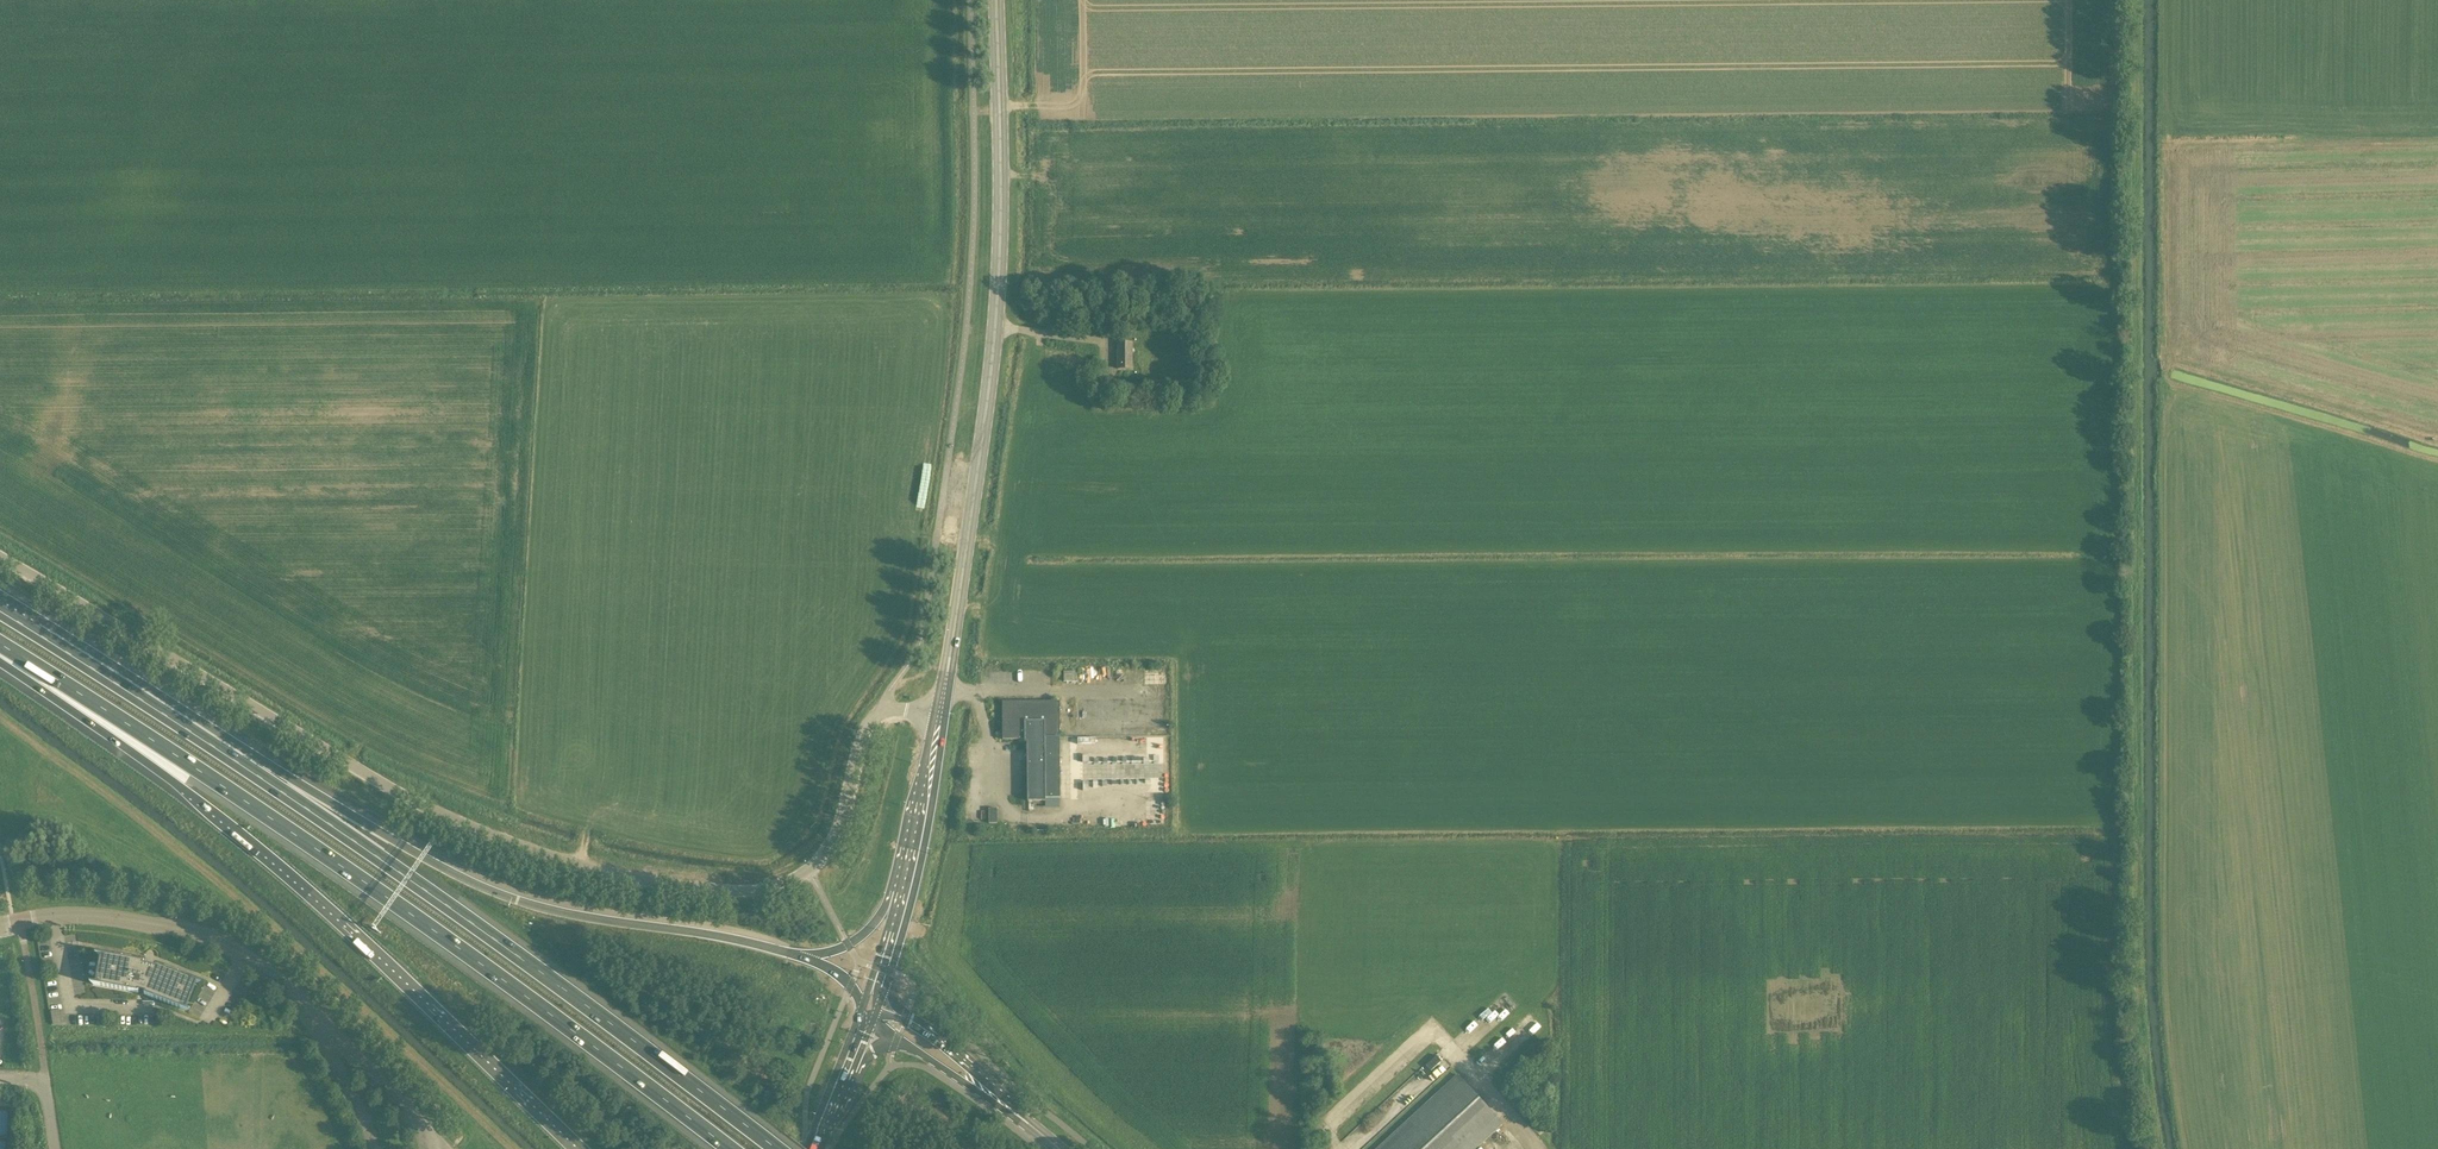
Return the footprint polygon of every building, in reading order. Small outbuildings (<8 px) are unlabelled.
[(1132,343),(1117,343),(1117,369),(1132,368),(1132,343)] [(1075,681),(1075,671),(1063,671),(1063,681),(1075,681)] [(1060,798),(1059,701),(1002,702),(1002,740),(1024,739),(1024,742),(1026,742),(1027,801),(1044,801),(1044,799),(1060,798)] [(997,809),(988,809),(988,823),(997,823),(997,809)] [(93,983),(93,984),(137,992),(138,991),(144,992),(143,994),(185,1010),(186,1009),(185,1008),(195,982),(196,982),(196,981),(155,964),(154,967),(143,964),(143,961),(99,953),(98,955),(99,955),(94,983),(93,983)] [(65,1023),(62,1009),(51,1011),(53,1025),(65,1023)] [(1523,1038),(1538,1030),(1532,1019),(1517,1027),(1523,1038)]
